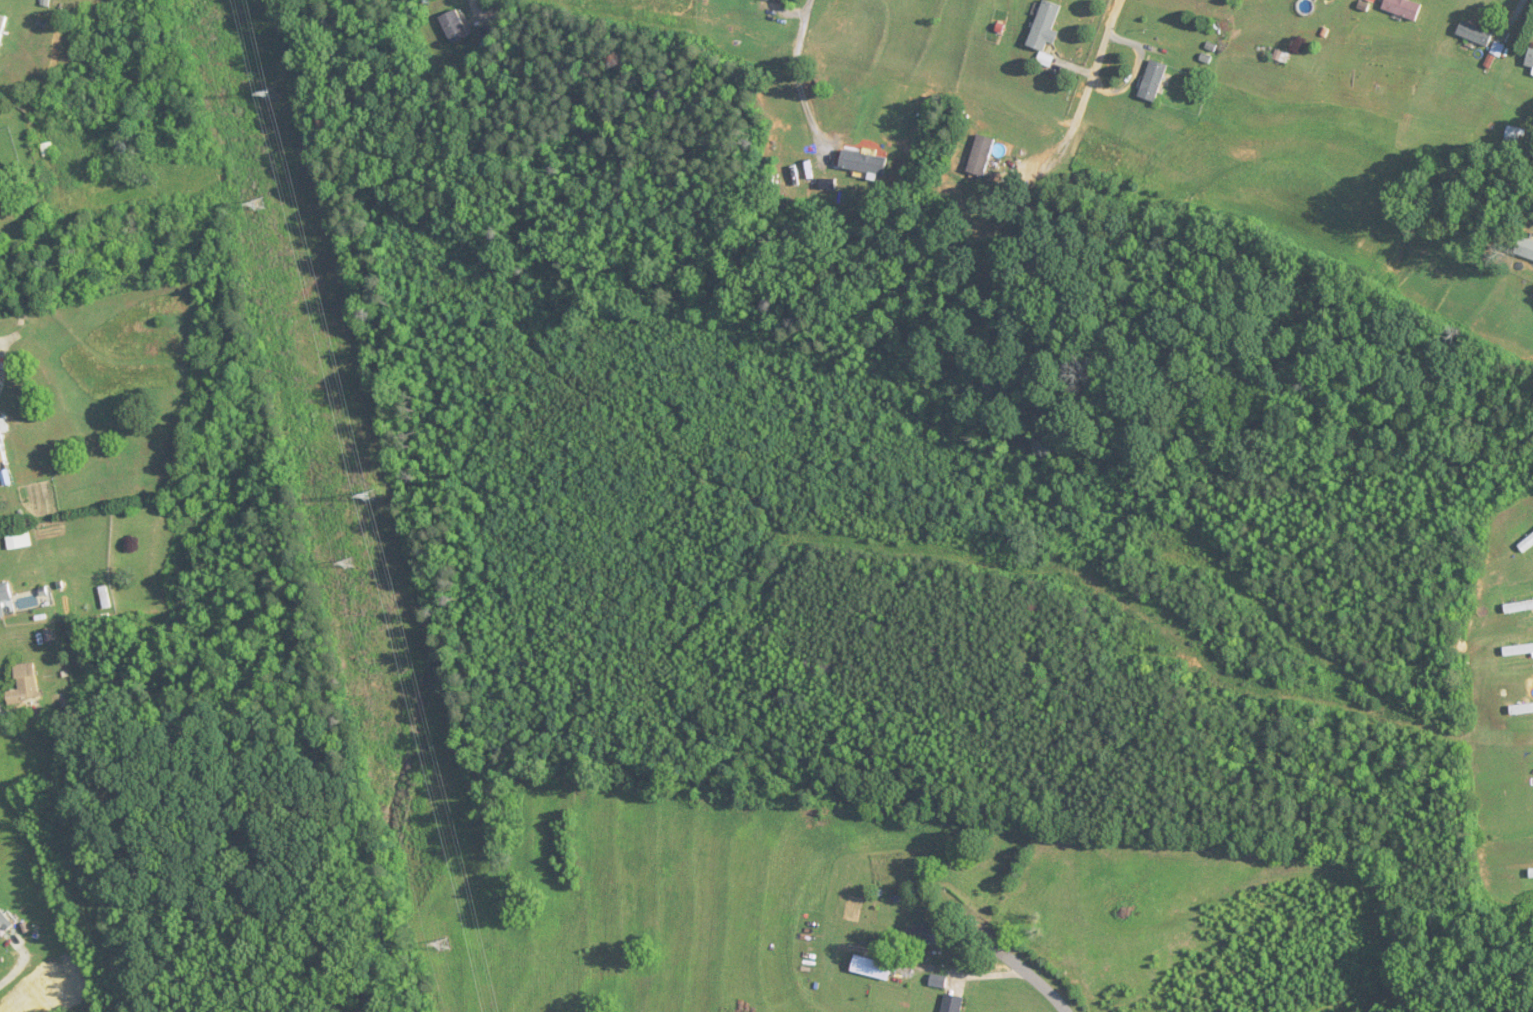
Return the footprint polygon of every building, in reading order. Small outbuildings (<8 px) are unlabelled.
[(1046,53),(1049,43),(1055,45),(1058,33),(1054,31),(1062,6),(1043,0),(1029,47),(1046,53)] [(1424,6),(1408,0),(1386,0),(1383,10),(1418,22),(1424,6)] [(470,36),(458,9),(441,17),(452,44),(470,36)] [(1455,33),(1487,48),(1493,34),(1461,20),(1455,33)] [(1532,67),(1532,46),(1530,45),(1524,64),(1532,67)] [(1158,103),(1169,66),(1152,61),(1141,98),(1158,103)] [(996,139),(977,134),(968,171),(987,176),(996,139)] [(841,168),(885,175),(887,157),(844,150),(841,168)] [(1520,237),(1515,254),(1532,260),(1532,241),(1520,237)] [(32,545),(29,530),(6,535),(9,550),(32,545)] [(1524,554),(1532,547),(1532,533),(1517,546),(1524,554)] [(4,617),(1,601),(12,599),(9,583),(0,585),(0,618),(4,617)] [(1505,615),(1532,610),(1532,601),(1504,606),(1505,615)] [(1502,649),(1504,658),(1532,654),(1532,645),(1502,649)] [(15,665),(18,690),(7,691),(8,704),(40,700),(36,663),(15,665)] [(1510,715),(1532,713),(1532,706),(1510,707),(1510,715)] [(13,922),(0,908),(0,935),(13,922)] [(912,942),(942,943),(943,927),(913,925),(912,942)] [(894,963),(855,957),(853,974),(891,980),(894,963)] [(965,998),(945,994),(941,1011),(963,1011),(965,998)]
